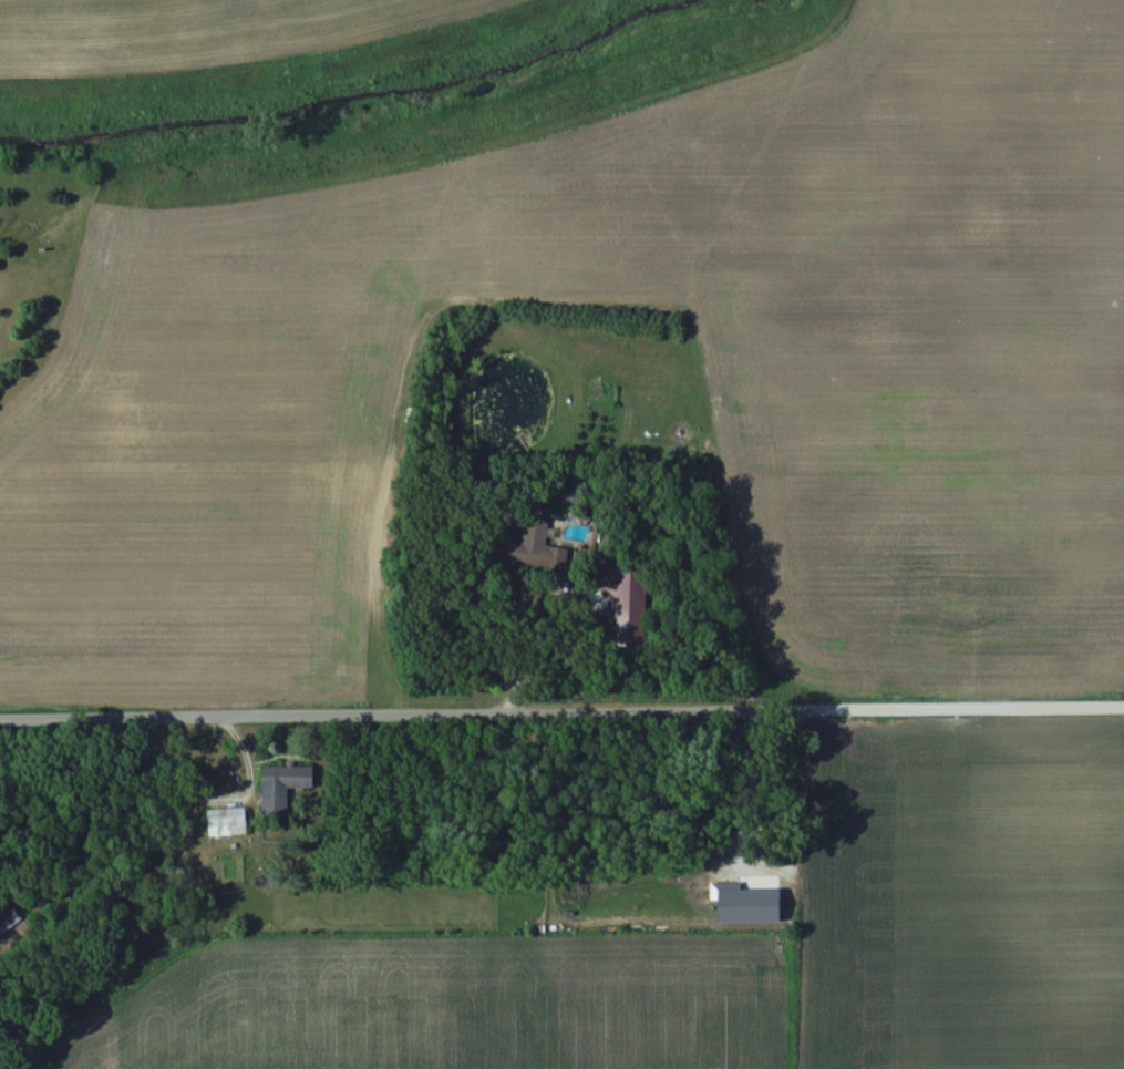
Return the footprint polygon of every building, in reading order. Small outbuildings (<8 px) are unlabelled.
[(546,520),(520,517),(516,559),(542,561),(546,520)] [(612,570),(612,629),(641,629),(640,570),(612,570)] [(313,767),(258,766),(258,817),(285,817),(285,788),(312,788),(313,767)] [(204,837),(243,836),(242,809),(203,810),(204,837)] [(10,906),(0,914),(0,937),(21,921),(10,906)]
